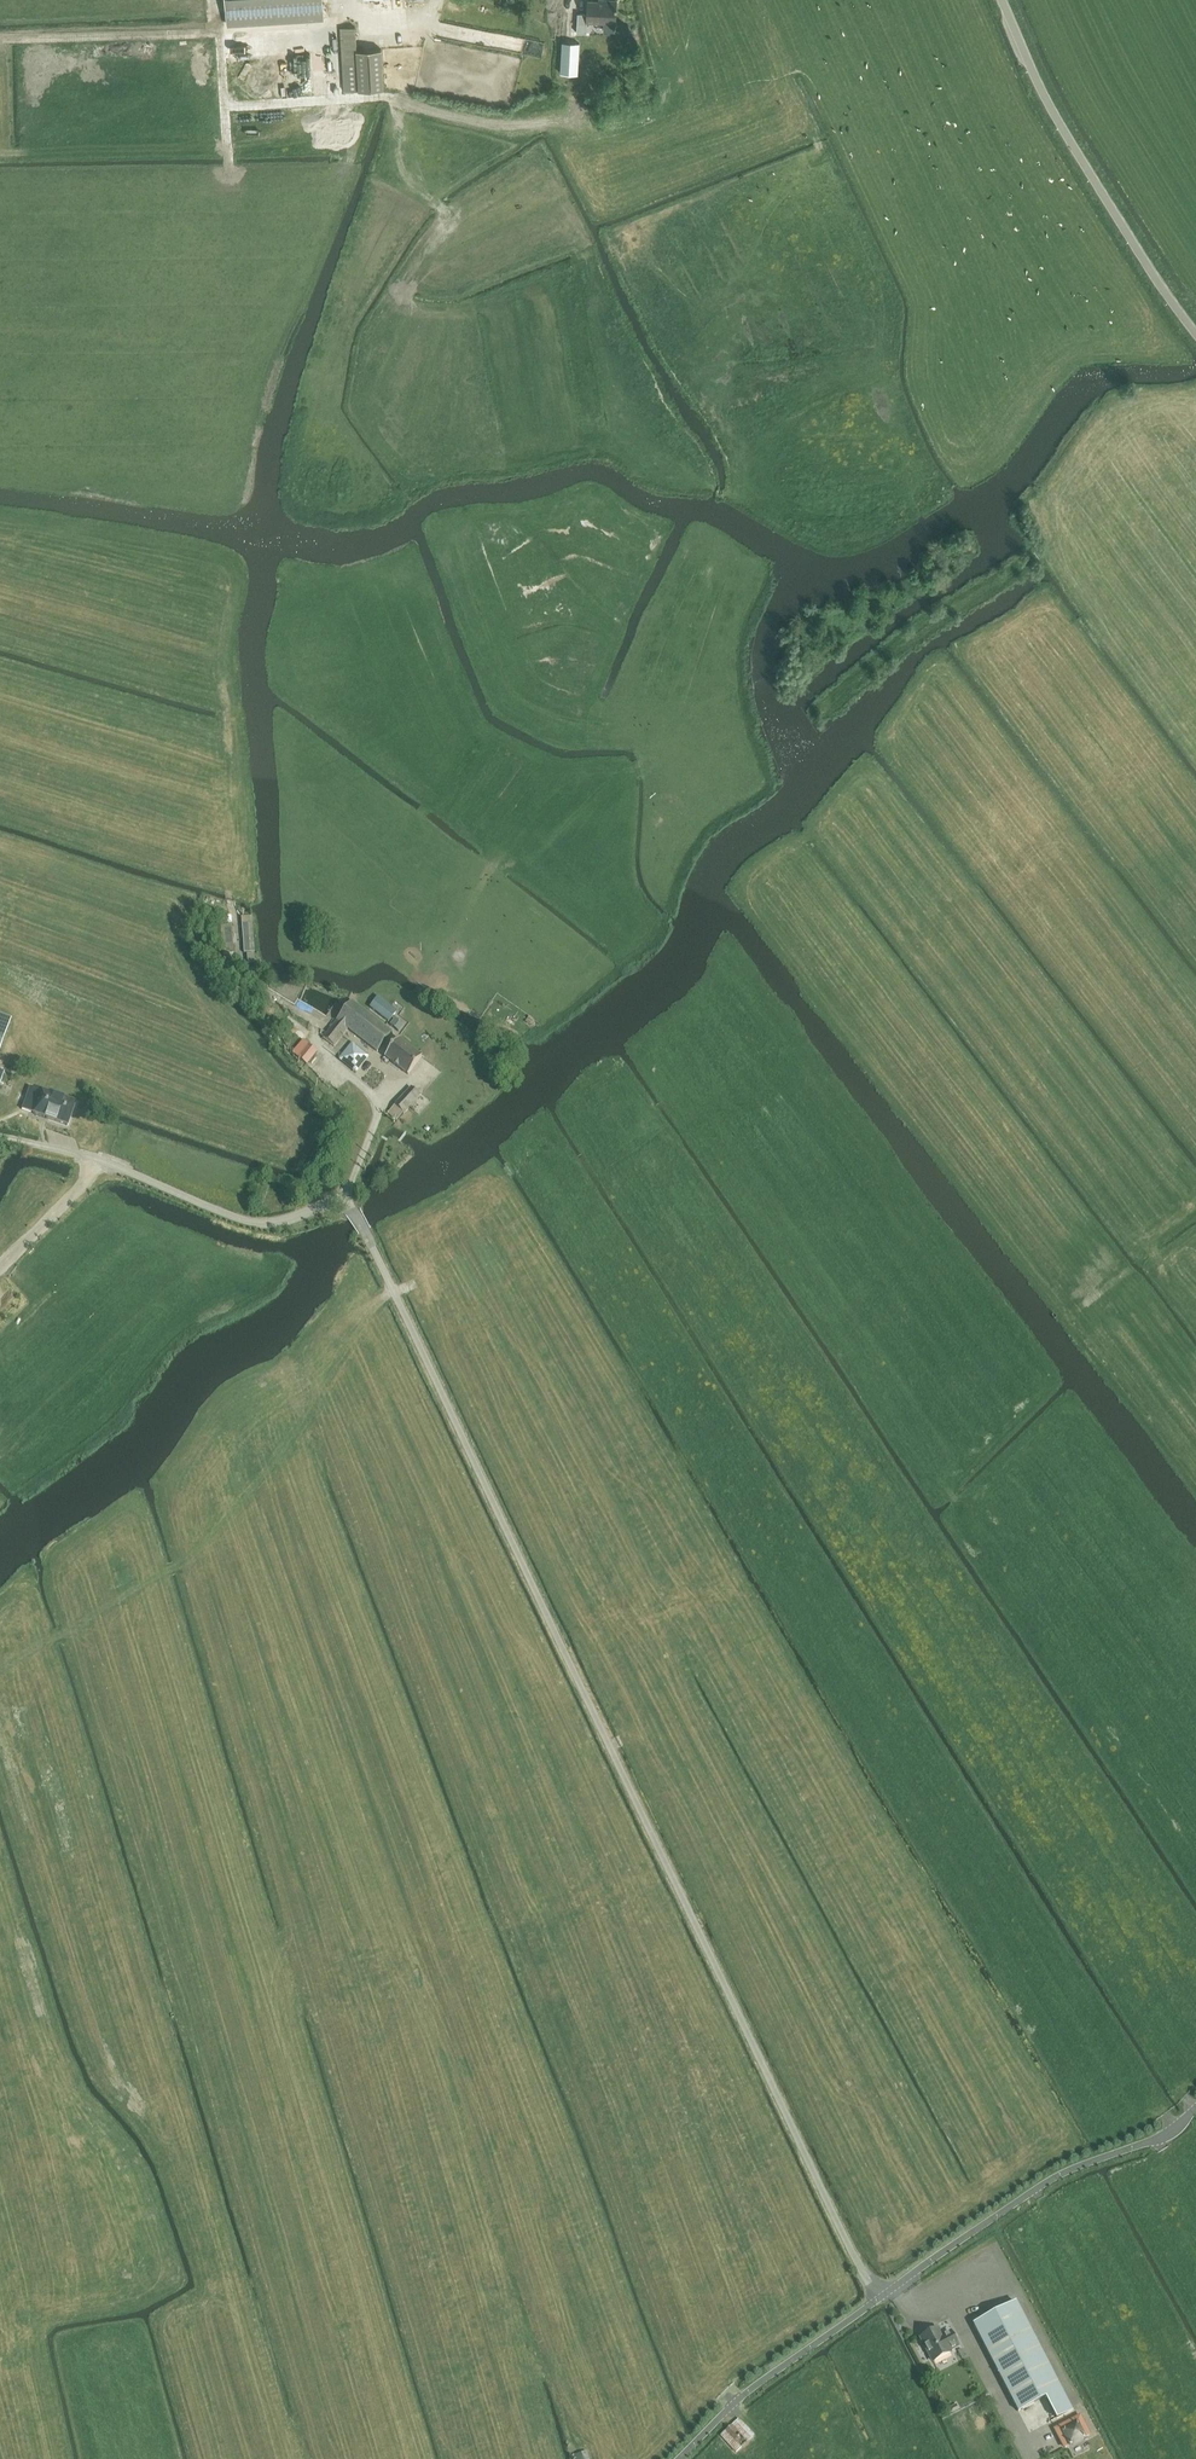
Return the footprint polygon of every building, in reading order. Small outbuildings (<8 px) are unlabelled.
[(228,23),(324,18),(323,0),(227,0),(228,23)] [(576,32),(586,33),(587,21),(603,22),(603,20),(615,21),(616,0),(615,0),(604,0),(604,1),(588,0),(587,13),(578,13),(576,32)] [(355,27),(341,27),(344,91),(383,89),(381,49),(356,50),(355,27)] [(562,43),(561,73),(577,73),(579,43),(562,43)] [(579,47),(579,59),(593,60),(593,48),(579,47)] [(244,954),(255,953),(252,918),(241,919),(244,954)] [(231,926),(220,927),(223,956),(233,955),(231,926)] [(256,964),(254,954),(247,955),(248,965),(256,964)] [(379,998),(371,1008),(389,1023),(397,1012),(379,998)] [(347,1031),(376,1054),(391,1034),(353,1004),(337,1024),(336,1023),(323,1040),(333,1049),(347,1031)] [(11,1021),(0,1017),(0,1049),(11,1021)] [(399,1033),(404,1026),(397,1020),(391,1027),(399,1033)] [(384,1059),(407,1077),(421,1060),(398,1041),(384,1059)] [(355,1074),(368,1057),(352,1044),(339,1061),(355,1074)] [(306,1066),(317,1052),(309,1046),(298,1059),(306,1066)] [(75,1104),(41,1091),(29,1087),(21,1110),(33,1114),(67,1126),(75,1104)] [(403,1115),(419,1097),(410,1089),(394,1107),(403,1115)] [(305,1198),(307,1191),(295,1187),(292,1194),(305,1198)] [(1018,2412),(1045,2398),(1058,2421),(1073,2413),(1061,2390),(1017,2304),(974,2326),(1018,2412)] [(958,2347),(950,2332),(942,2336),(939,2330),(921,2339),(932,2361),(958,2347)] [(737,2421),(720,2437),(735,2453),(753,2437),(737,2421)] [(1082,2424),(1064,2433),(1071,2446),(1088,2436),(1082,2424)]
